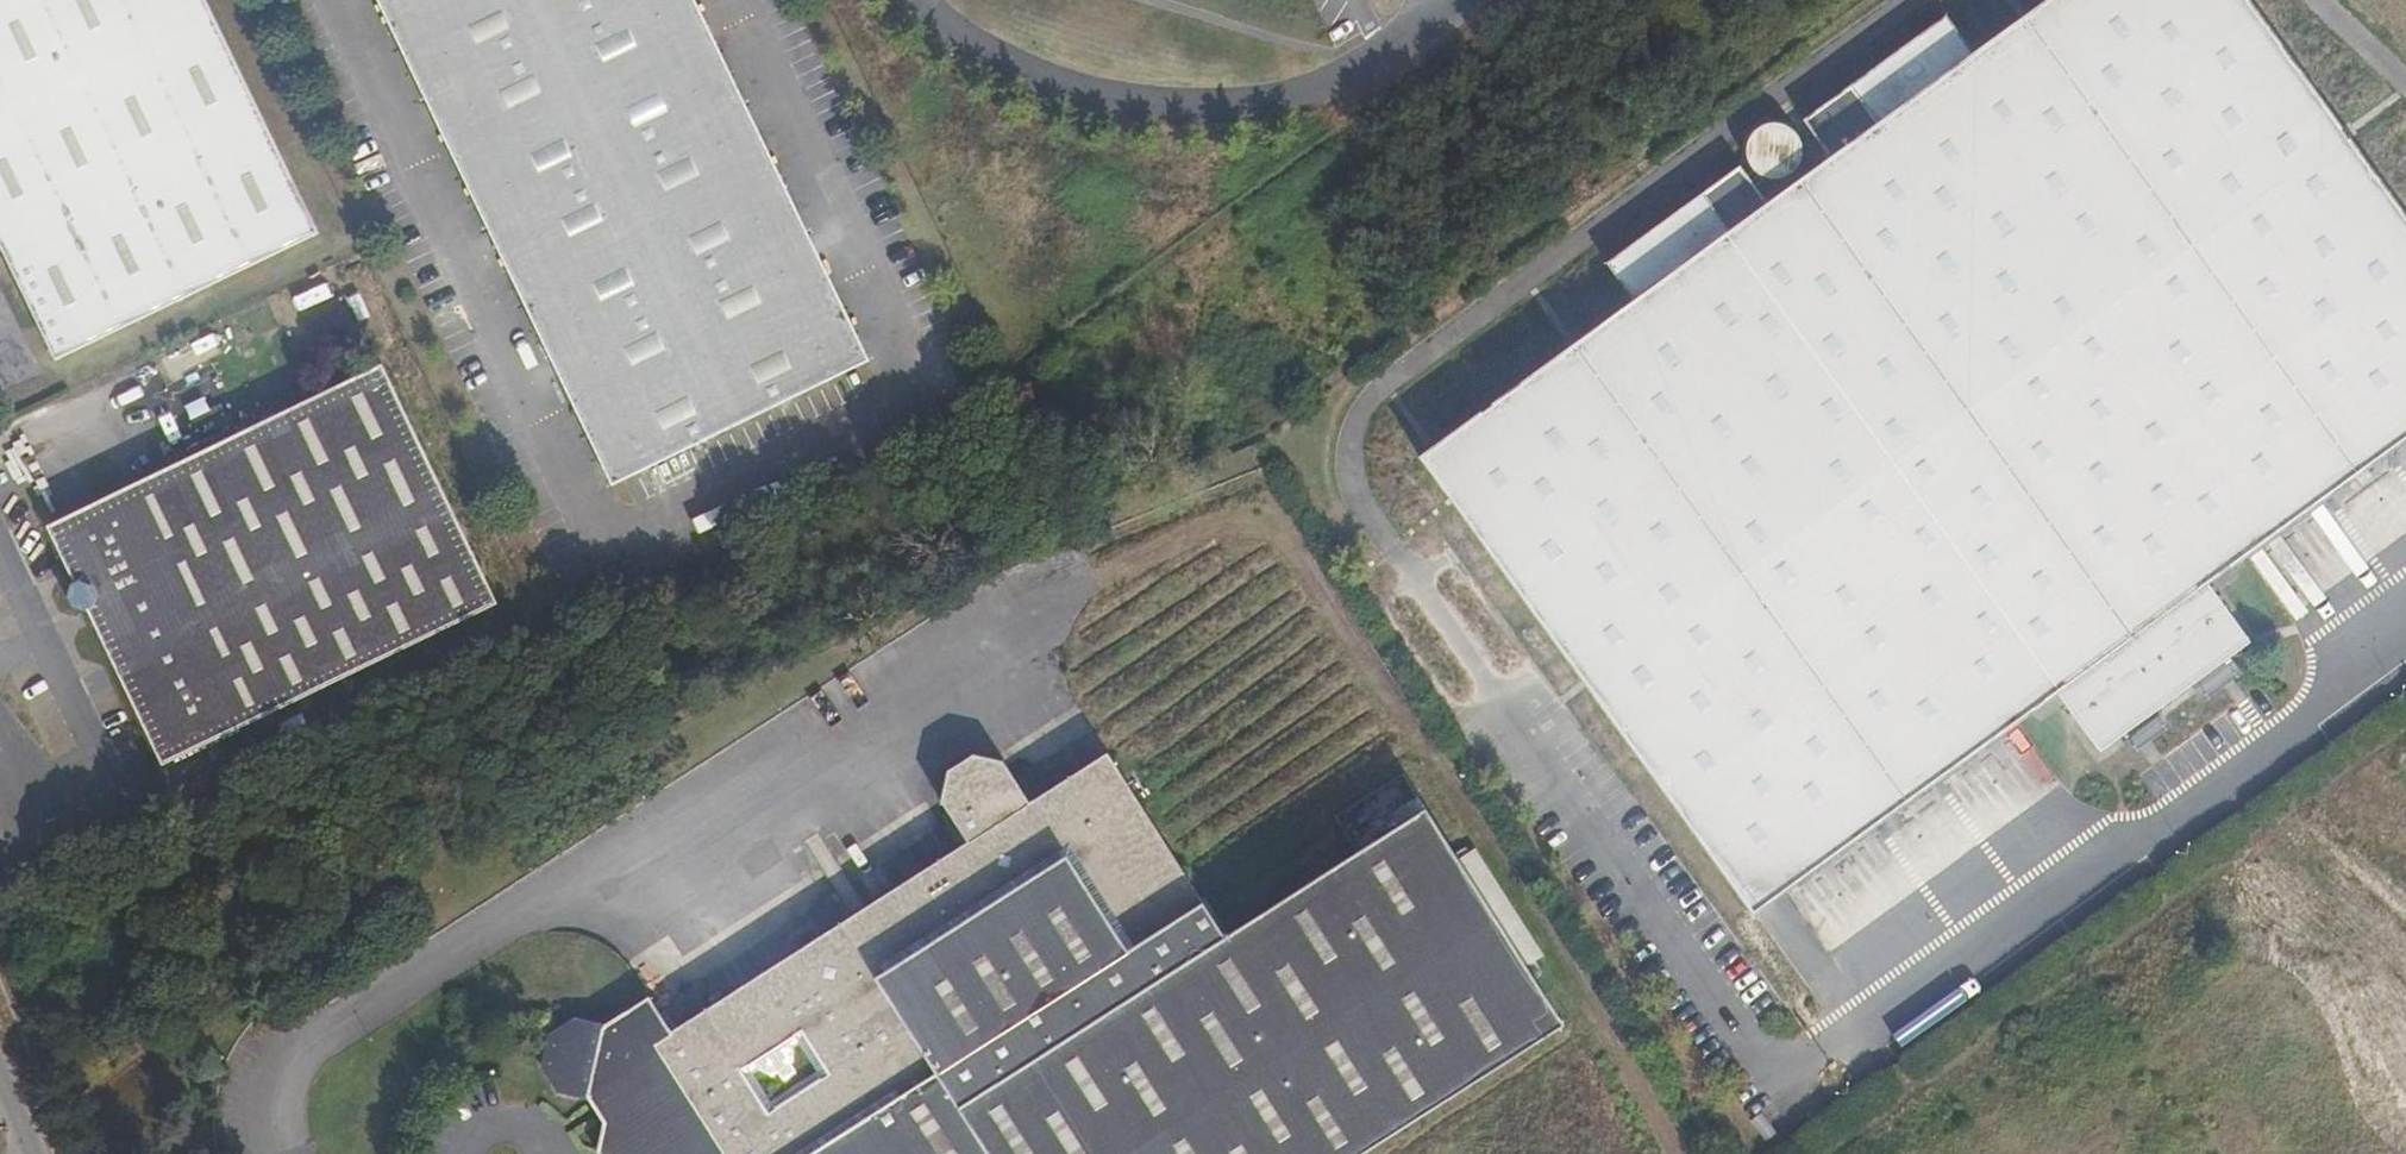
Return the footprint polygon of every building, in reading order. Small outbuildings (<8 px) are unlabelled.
[(58,358),(320,234),(207,0),(0,0),(0,238),(58,358)] [(610,486),(866,363),(694,0),(379,0),(610,486)] [(2189,685),(2209,670),(2228,657),(2247,642),(2206,584),(2405,438),(2405,220),(2245,0),(2047,0),(1973,54),(1944,16),(1801,120),(1829,159),(1767,205),(1739,166),(1605,264),(1633,302),(1419,457),(1751,914),(2055,694),(2098,751),(2118,737),(2157,709),(2189,685)] [(1774,123),(1766,124),(1758,127),(1752,133),(1747,140),(1745,148),(1745,156),(1747,164),(1752,171),(1759,176),(1767,179),(1775,180),(1783,178),(1791,173),(1796,167),(1800,159),(1801,151),(1800,143),(1796,135),(1790,129),(1783,125),(1774,123)] [(383,365),(48,523),(75,579),(71,582),(67,595),(71,604),(83,608),(89,620),(93,619),(162,765),(497,606),(383,365)] [(2209,670),(2189,685),(2200,691),(2230,669),(2228,657),(2209,670)] [(2159,719),(2157,709),(2118,737),(2129,743),(2159,719)] [(1566,1031),(1427,809),(1224,936),(1113,760),(1034,810),(1003,760),(972,754),(944,770),(939,799),(972,851),(678,1037),(650,994),(605,1024),(574,1018),(548,1035),(568,1064),(559,1094),(575,1120),(601,1128),(617,1153),(1371,1153),(1566,1031)]
